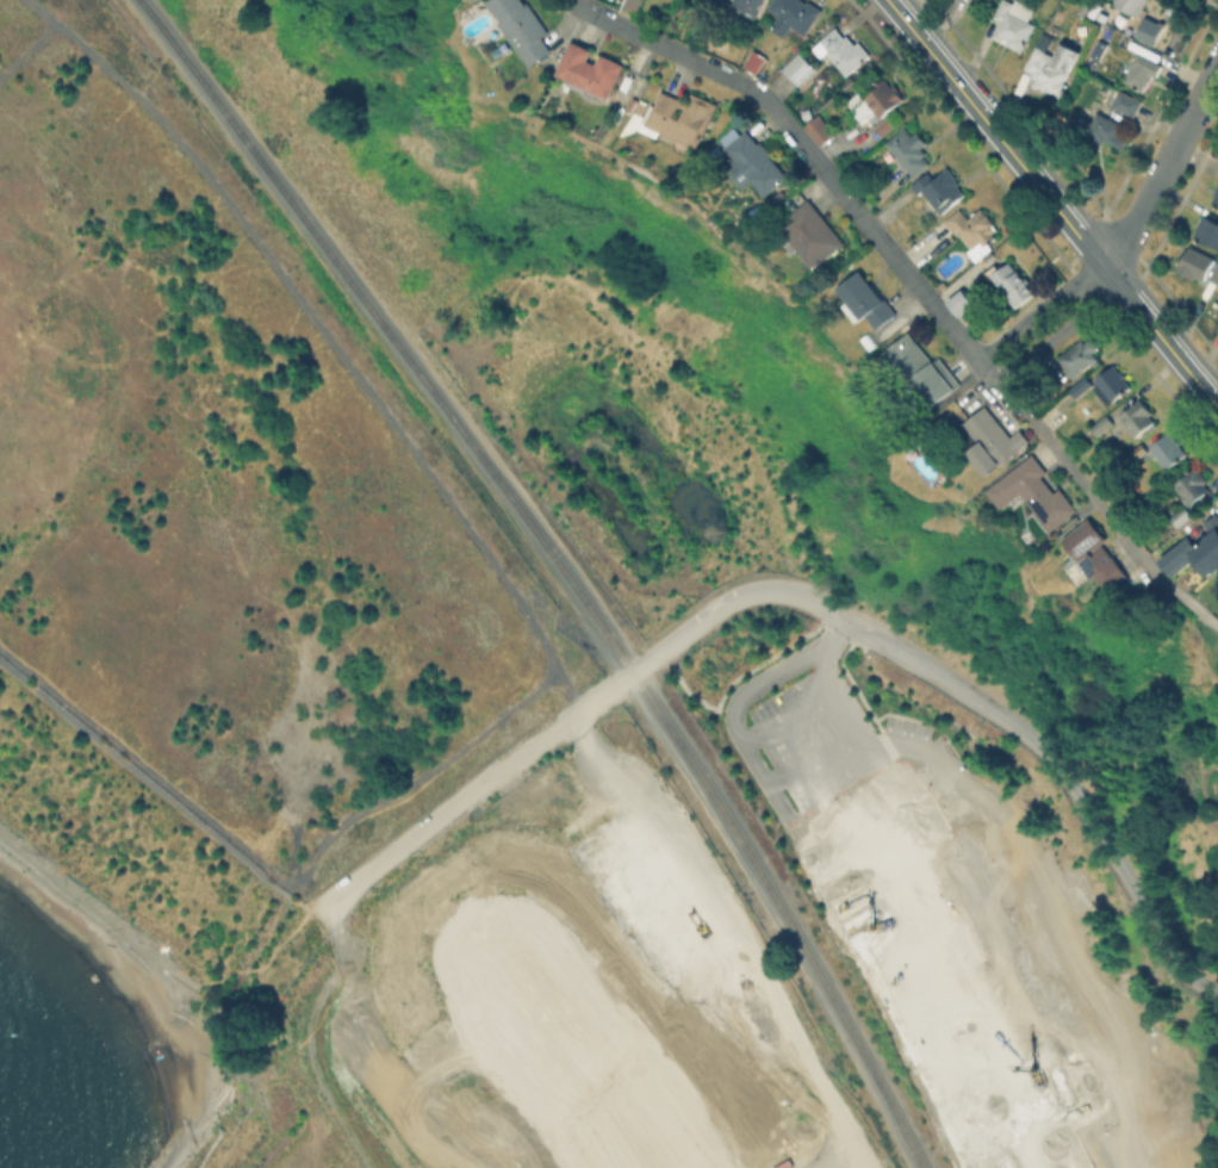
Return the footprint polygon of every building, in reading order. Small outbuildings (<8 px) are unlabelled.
[(490,4),(495,0),(524,0),(549,33),(541,39),(551,52),(532,67),(530,66),(517,48),(518,48),(496,18),(498,15),(490,4)] [(624,7),(628,0),(644,0),(638,14),(624,7)] [(715,18),(724,0),(727,0),(735,5),(726,24),(715,18)] [(734,7),(738,0),(766,0),(756,19),(734,7)] [(807,1),(808,0),(811,0),(826,8),(807,37),(794,27),(787,38),(772,29),(781,17),(769,8),(774,0),(805,0),(807,1)] [(993,20),(1005,0),(1014,0),(1019,2),(1020,0),(1037,10),(1031,20),(1037,24),(1023,51),(995,37),(1001,25),(993,20)] [(1079,13),(1084,0),(1094,0),(1096,1),(1088,17),(1079,13)] [(1114,2),(1116,0),(1148,0),(1138,17),(1114,2)] [(1132,36),(1142,15),(1161,24),(1151,44),(1132,36)] [(822,57),(814,46),(838,27),(846,38),(850,36),(856,44),(860,41),(872,56),(847,76),(828,52),(822,57)] [(597,63),(602,52),(627,66),(609,100),(557,74),(558,74),(573,42),(595,52),(590,60),(597,63)] [(1080,54),(1064,82),(1068,85),(1061,99),(1031,82),(1033,77),(1030,76),(1032,73),(1026,69),(1039,48),(1058,57),(1064,45),(1080,54)] [(1094,46),(1108,54),(1099,74),(1083,68),(1094,46)] [(768,57),(757,74),(745,67),(756,50),(768,57)] [(803,51),(819,68),(801,86),(784,69),(803,51)] [(1127,81),(1139,55),(1164,67),(1158,80),(1154,77),(1148,92),(1127,81)] [(891,82),(893,82),(895,81),(900,88),(899,89),(903,95),(901,97),(905,99),(899,105),(887,113),(880,119),(876,114),(863,126),(851,112),(875,91),(874,88),(888,76),(891,82)] [(689,101),(692,93),(717,104),(708,129),(707,129),(698,150),(661,133),(659,141),(640,130),(651,102),(655,105),(661,89),(689,101)] [(1123,91),(1143,101),(1135,116),(1114,105),(1123,91)] [(1127,126),(1118,143),(1117,144),(1111,141),(1107,147),(1083,133),(1093,117),(1096,119),(1100,112),(1127,126)] [(820,114),(837,135),(822,145),(806,126),(820,114)] [(895,125),(883,136),(876,128),(888,117),(895,125)] [(915,136),(919,133),(928,145),(925,149),(927,153),(924,155),(931,163),(914,176),(887,143),(908,126),(911,130),(915,136)] [(745,190),(728,168),(738,161),(727,148),(750,130),(763,147),(764,144),(790,178),(766,197),(754,181),(745,190)] [(936,181),(949,169),(957,179),(956,179),(962,186),(959,187),(965,194),(939,218),(925,201),(928,198),(922,192),(919,194),(913,187),(928,173),(936,181)] [(1208,202),(1217,207),(1217,181),(1208,202)] [(798,220),(794,215),(810,199),(846,243),(816,268),(785,230),(798,220)] [(977,262),(969,251),(972,249),(959,230),(955,232),(946,220),(962,209),(969,218),(983,207),(999,229),(996,231),(998,235),(988,242),(993,247),(998,255),(984,265),(981,259),(977,262)] [(1203,217),(1217,222),(1217,247),(1195,238),(1203,217)] [(1192,280),(1177,272),(1193,247),(1216,260),(1203,282),(1194,277),(1192,280)] [(1215,261),(1207,277),(1217,282),(1217,281),(1217,262),(1215,261)] [(1011,262),(1038,291),(1019,309),(996,285),(994,286),(984,277),(998,265),(1002,269),(1011,262)] [(961,291),(956,285),(978,266),(983,271),(963,287),(977,304),(962,318),(947,302),(961,291)] [(862,324),(846,305),(850,303),(839,290),(862,271),(899,315),(880,330),(869,317),(862,324)] [(934,360),(939,355),(962,384),(961,384),(931,409),(897,368),(894,372),(882,356),(911,333),(934,360)] [(1073,346),(1075,348),(1088,337),(1090,340),(1093,337),(1101,346),(1094,353),(1104,362),(1096,368),(1092,364),(1076,378),(1058,359),(1073,346)] [(1096,381),(1118,365),(1135,385),(1113,403),(1096,381)] [(1118,418),(1144,399),(1154,414),(1150,416),(1155,422),(1133,437),(1131,433),(1118,418)] [(970,449),(962,439),(970,431),(964,424),(987,405),(1007,430),(1015,422),(1031,440),(989,477),(968,452),(970,449)] [(1170,431),(1188,454),(1168,471),(1149,448),(1170,431)] [(1127,454),(1141,442),(1148,452),(1135,462),(1127,454)] [(1048,473),(1042,477),(1055,493),(1061,487),(1079,511),(1058,527),(1054,533),(1021,492),(1000,508),(987,491),(1034,455),(1048,473)] [(1207,480),(1204,485),(1207,489),(1207,491),(1188,505),(1174,486),(1199,468),(1207,480)] [(1179,527),(1170,521),(1185,505),(1192,512),(1179,527)] [(1205,522),(1217,512),(1217,573),(1210,579),(1195,561),(1174,579),(1158,559),(1191,535),(1198,543),(1212,533),(1205,522)] [(1090,518),(1110,540),(1104,545),(1132,576),(1112,592),(1096,574),(1093,578),(1062,542),(1090,518)]
